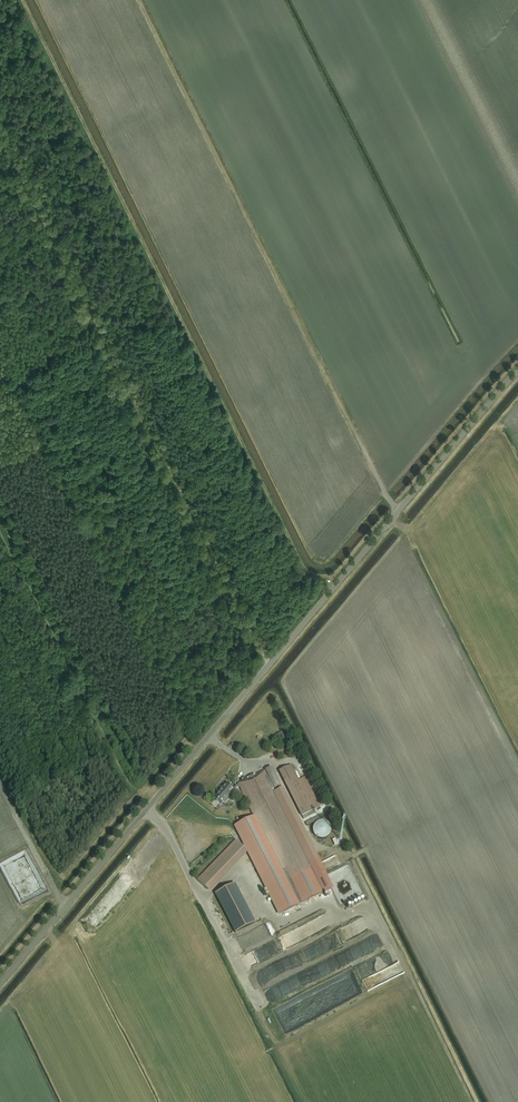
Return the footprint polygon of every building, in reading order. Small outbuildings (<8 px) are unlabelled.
[(278,738),(288,733),(286,729),(276,734),(278,738)] [(299,780),(291,765),(279,771),(302,816),(320,807),(305,777),(299,780)] [(240,786),(255,817),(289,885),(315,873),(311,864),(318,860),(280,785),(272,767),(264,771),(253,777),(253,776),(249,778),(249,779),(238,784),(239,784),(235,786),(236,787),(234,789),(227,783),(225,786),(224,785),(221,789),(222,789),(214,798),(221,804),(224,801),(226,803),(233,795),(232,794),(237,788),(240,786)] [(321,840),(323,840),(324,839),(326,839),(327,838),(329,836),(330,834),(330,833),(331,831),(331,830),(330,828),(330,827),(329,825),(328,824),(327,823),(326,822),(324,822),(323,821),(321,821),(319,822),(318,822),(317,823),(315,824),(314,825),(313,826),(313,827),(312,829),(312,831),(312,832),(313,834),(313,835),(314,836),(315,837),(317,838),(318,839),(319,840),(321,840)] [(197,880),(207,890),(246,850),(236,840),(197,880)] [(234,933),(255,924),(237,883),(216,892),(234,933)]
